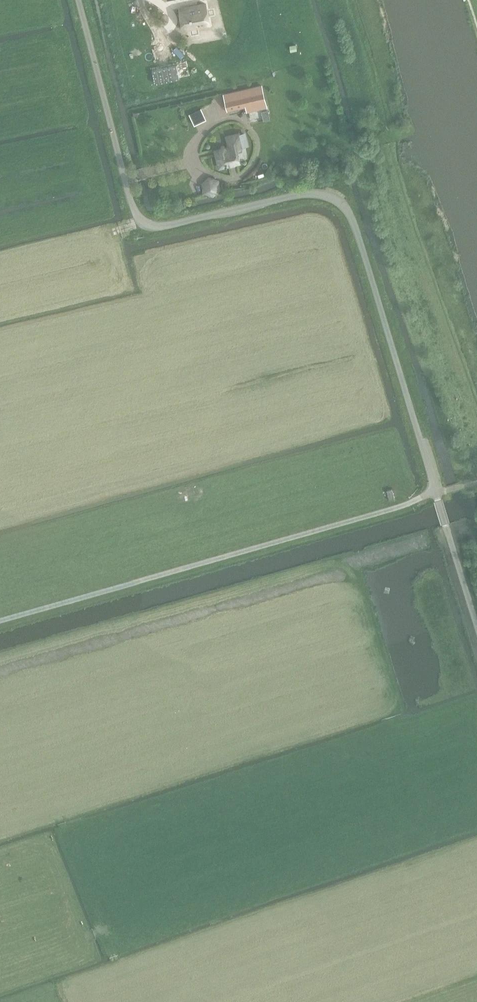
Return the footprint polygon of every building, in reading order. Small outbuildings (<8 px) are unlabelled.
[(188,10),(179,12),(182,26),(196,24),(196,27),(207,25),(203,3),(187,6),(188,10)] [(155,44),(143,46),(149,75),(161,73),(155,44)] [(267,107),(262,86),(261,86),(238,91),(224,94),(228,110),(247,105),(249,111),(267,107)] [(190,112),(195,124),(207,119),(203,108),(190,112)] [(219,150),(217,155),(219,166),(219,167),(240,162),(237,149),(242,148),(249,146),(245,132),(239,134),(239,133),(227,136),(230,147),(226,148),(226,147),(225,147),(225,146),(224,146),(223,146),(222,146),(221,146),(221,147),(221,148),(220,148),(220,149),(219,150)] [(219,189),(218,179),(209,176),(203,183),(204,192),(213,195),(219,189)]
